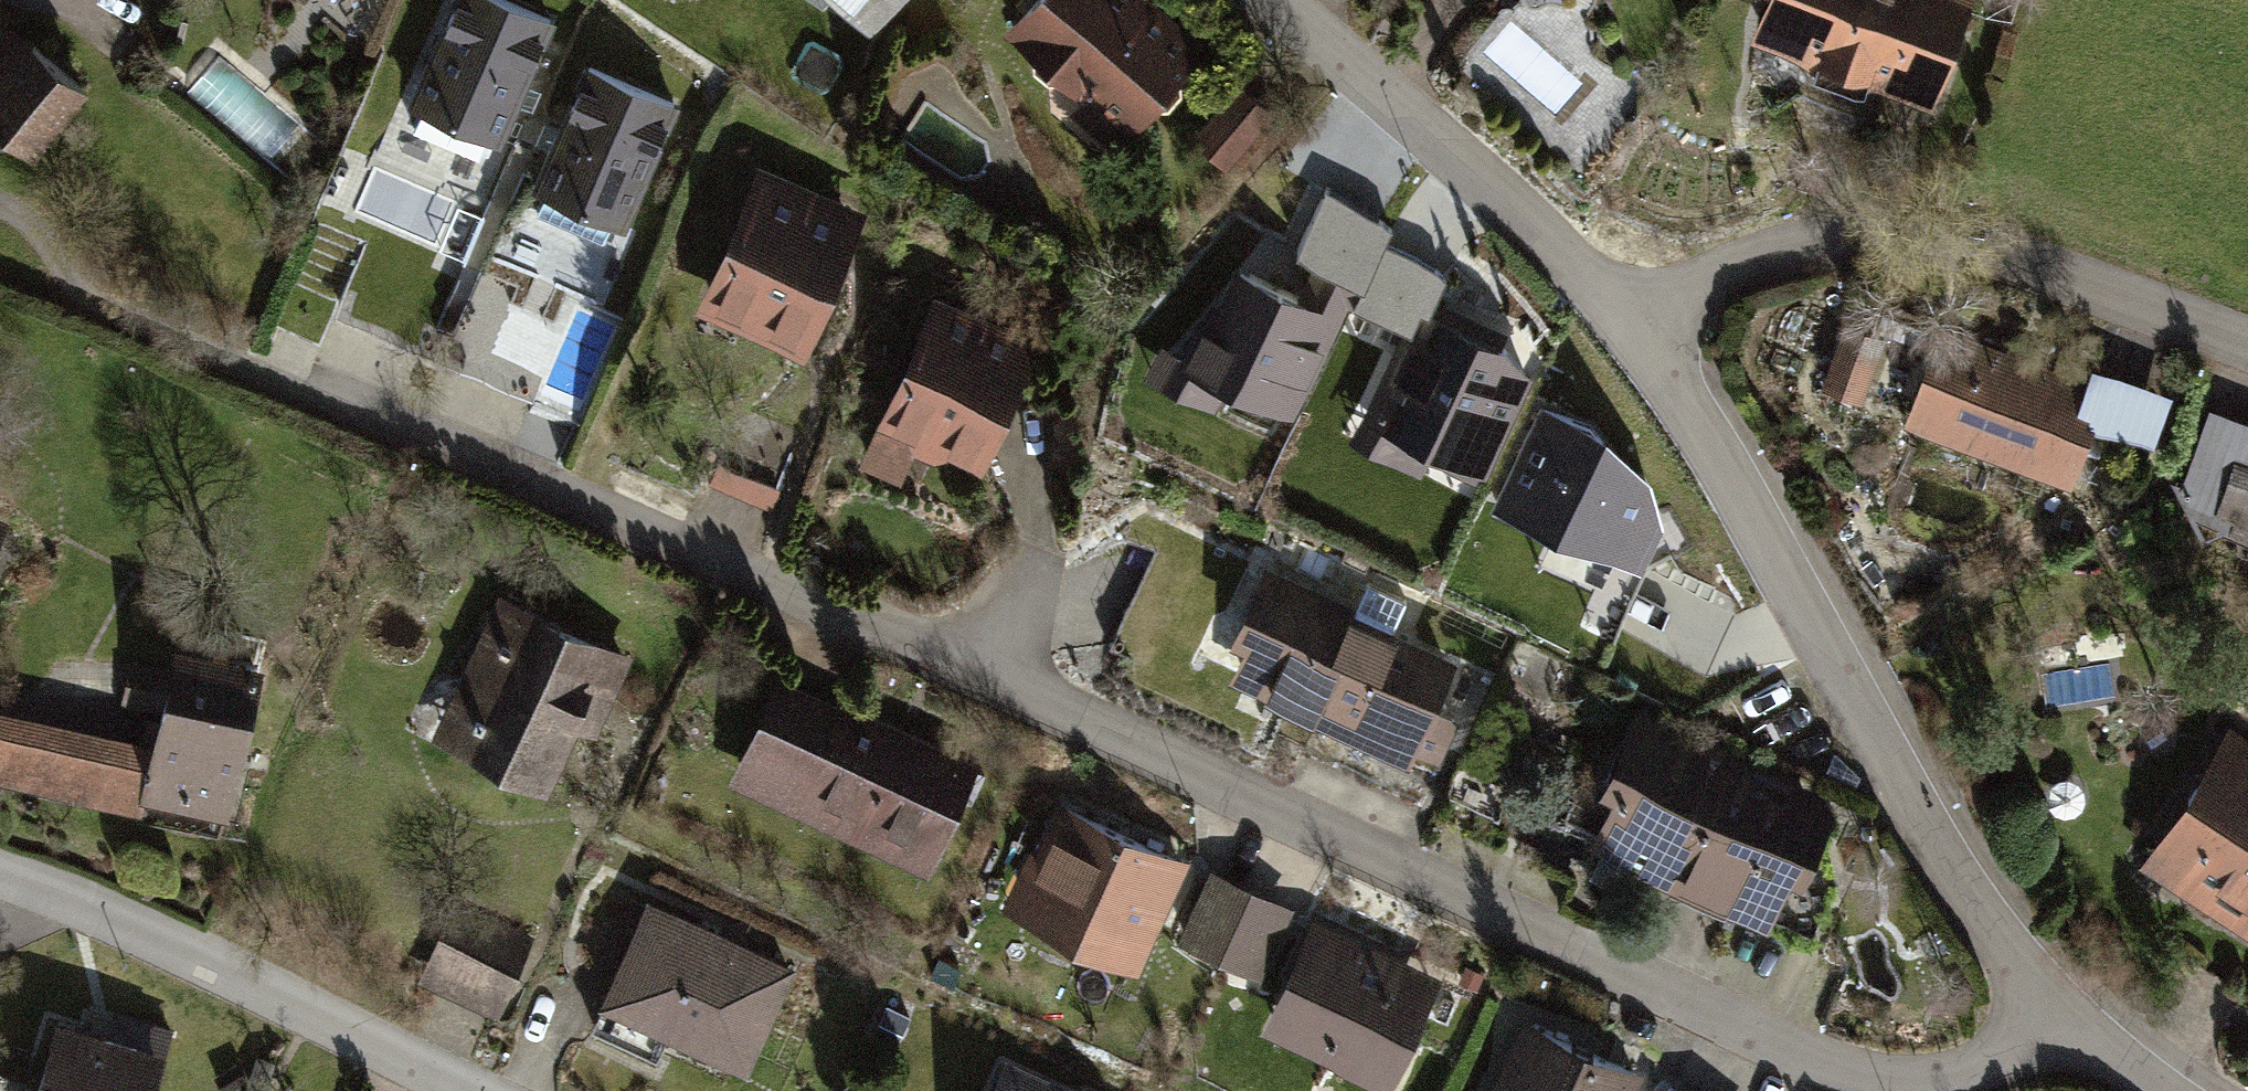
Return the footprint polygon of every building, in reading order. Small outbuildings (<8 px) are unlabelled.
[(529,0),(453,0),(414,100),(510,137),(559,12),(529,0)] [(878,26),(900,0),(847,0),(878,26)] [(1147,0),(1029,0),(1002,31),(1122,134),(1199,45),(1147,0)] [(1759,30),(1941,105),(1985,0),(1771,0),(1759,30)] [(6,14),(0,21),(0,124),(30,150),(87,83),(6,14)] [(685,100),(594,58),(538,180),(629,222),(685,100)] [(1282,115),(1244,81),(1198,131),(1236,166),(1282,115)] [(758,166),(699,309),(818,358),(877,216),(758,166)] [(1312,254),(1359,272),(1363,275),(1384,231),(1392,217),(1381,207),(1325,183),(1297,247),(1312,254)] [(1363,275),(1359,272),(1350,293),(1410,320),(1423,292),(1432,296),(1447,261),(1384,231),(1363,275)] [(1298,286),(1232,254),(1172,340),(1160,336),(1141,376),(1218,413),(1233,383),(1295,413),(1350,293),(1359,272),(1312,254),(1298,286)] [(1432,296),(1423,292),(1410,320),(1353,440),(1417,471),(1432,439),(1485,463),(1528,372),(1501,328),(1432,296)] [(1034,351),(933,308),(886,418),(987,461),(1034,351)] [(1895,341),(1845,323),(1822,384),(1872,402),(1895,341)] [(2093,386),(1945,330),(1911,421),(2077,483),(2100,421),(2160,443),(2180,391),(2102,362),(2093,386)] [(1606,408),(1538,378),(1484,500),(1643,570),(1664,523),(1650,471),(1606,408)] [(2244,448),(2218,516),(2247,527),(2247,450),(2244,448)] [(1417,755),(1475,627),(1293,544),(1234,672),(1417,755)] [(628,657),(500,596),(436,731),(563,792),(628,657)] [(274,656),(190,635),(165,733),(23,698),(1,781),(228,838),(274,656)] [(967,798),(769,704),(733,779),(932,873),(967,798)] [(1842,795),(1655,706),(1590,842),(1777,931),(1842,795)] [(2226,737),(2147,863),(2247,926),(2247,751),(2226,737)] [(1191,856),(1049,799),(1004,909),(1145,967),(1191,856)] [(1299,908),(1213,871),(1184,940),(1270,976),(1299,908)] [(803,965),(651,895),(604,998),(756,1067),(803,965)] [(533,950),(455,912),(422,980),(500,1018),(533,950)] [(1316,930),(1267,1034),(1389,1090),(1394,1090),(1442,988),(1316,930)] [(62,1013),(39,1090),(163,1090),(176,1046),(62,1013)] [(1527,1022),(1496,1090),(1643,1090),(1649,1077),(1527,1022)] [(1014,1068),(1003,1090),(1065,1090),(1014,1068)]
